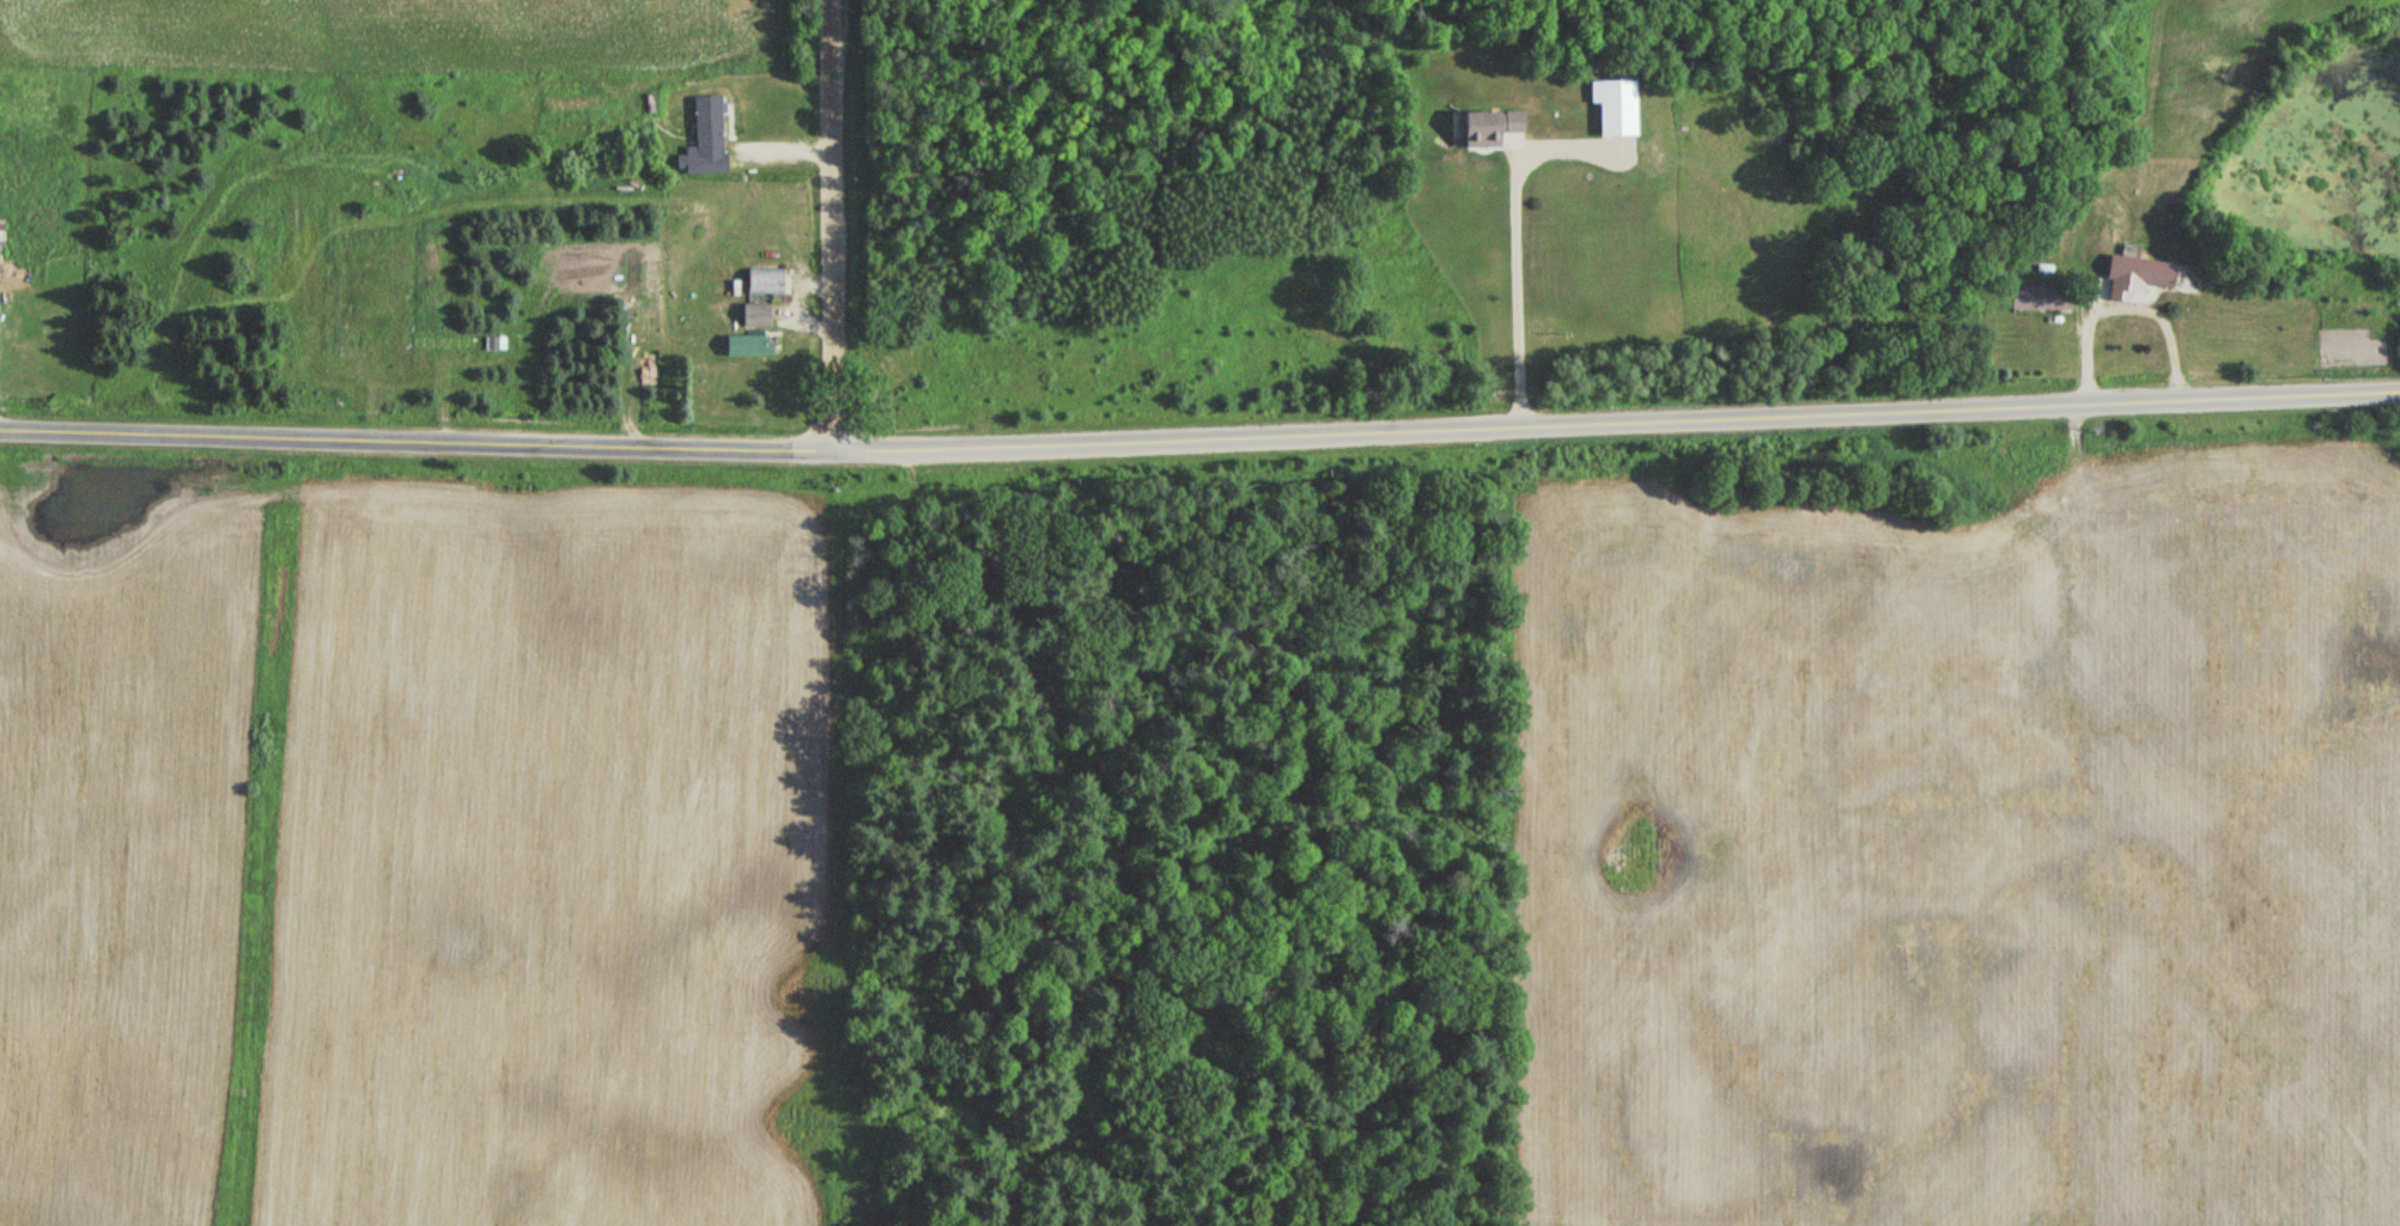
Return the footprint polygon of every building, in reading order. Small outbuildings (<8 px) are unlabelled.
[(1633,80),(1589,80),(1589,104),(1596,104),(1596,137),(1633,137),(1633,80)] [(693,148),(682,148),(683,174),(724,173),(723,96),(692,97),(693,148)] [(1522,111),(1455,113),(1456,149),(1499,149),(1499,134),(1523,134),(1522,111)] [(2168,291),(2172,264),(2103,256),(2098,297),(2151,303),(2153,289),(2168,291)] [(2070,311),(2070,286),(2007,286),(2007,311),(2070,311)] [(768,304),(739,304),(739,327),(768,327),(768,304)] [(770,356),(770,335),(722,335),(722,356),(770,356)] [(2286,348),(2274,348),(2274,364),(2286,365),(2286,348)]
